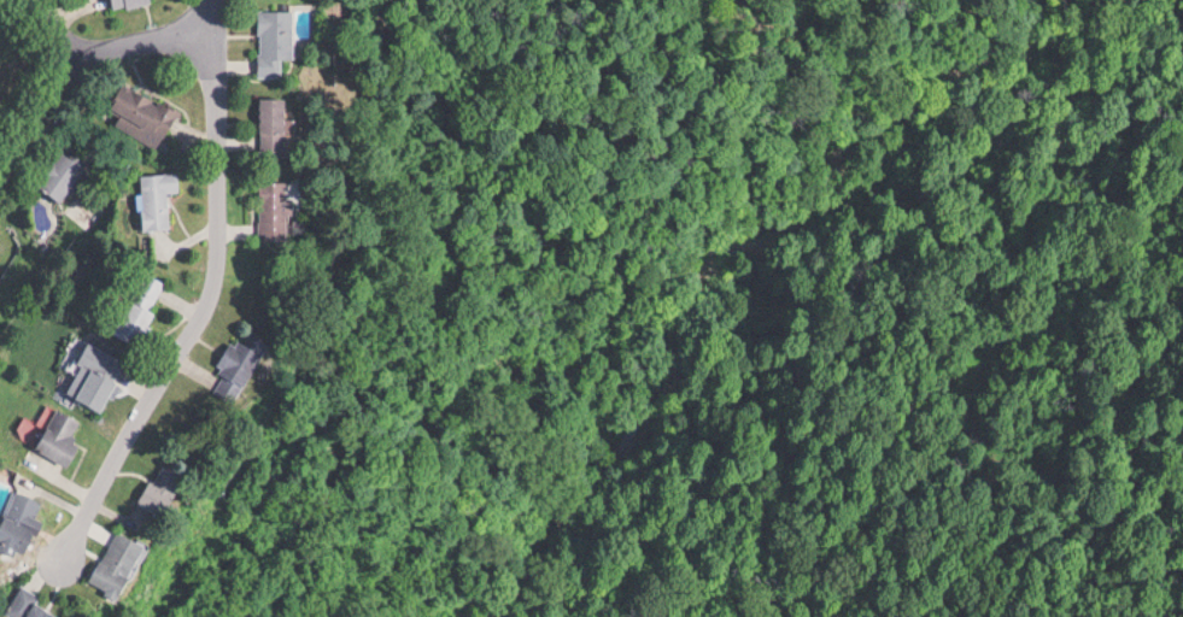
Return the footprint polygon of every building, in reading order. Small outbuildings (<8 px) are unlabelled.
[(297,10),(261,10),(261,76),(285,76),(285,57),(297,57),(297,10)] [(180,109),(124,81),(112,107),(123,112),(117,124),(162,146),(180,109)] [(290,150),(290,97),(263,97),(263,150),(290,150)] [(97,150),(73,134),(41,185),(65,200),(97,150)] [(143,172),(144,226),(171,225),(170,190),(181,190),(181,171),(143,172)] [(264,241),(296,241),(296,181),(264,181),(264,241)] [(169,278),(145,267),(118,332),(142,342),(169,278)] [(225,366),(262,383),(282,340),(263,332),(259,341),(240,332),(225,366)] [(107,406),(130,357),(93,340),(70,389),(107,406)] [(73,462),(86,437),(76,433),(84,416),(61,405),(40,446),(73,462)] [(198,474),(171,458),(147,498),(175,514),(198,474)] [(18,489),(12,518),(0,516),(0,544),(37,552),(49,495),(18,489)] [(102,576),(133,591),(158,540),(126,525),(102,576)] [(31,583),(18,608),(34,616),(74,616),(79,609),(31,583)]
